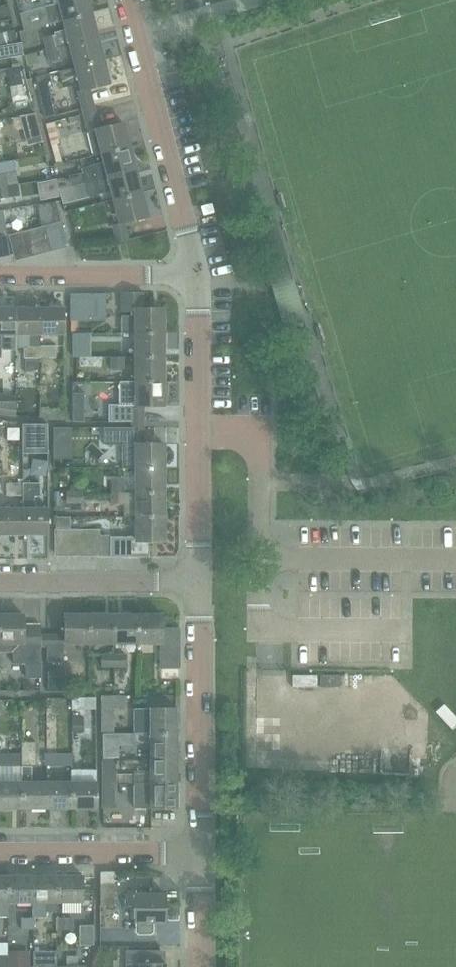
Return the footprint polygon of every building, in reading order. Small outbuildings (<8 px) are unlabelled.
[(48,24),(63,20),(89,13),(86,0),(58,0),(58,3),(19,13),(24,30),(48,24)] [(39,51),(45,49),(95,36),(89,13),(63,20),(65,30),(54,33),(55,35),(42,38),(43,41),(37,43),(39,51)] [(75,67),(101,60),(95,36),(45,49),(47,56),(44,57),(45,62),(60,59),(60,60),(72,57),(75,67)] [(5,45),(4,45),(6,57),(22,54),(20,42),(17,43),(5,45)] [(77,91),(82,111),(94,108),(89,88),(107,84),(101,60),(75,67),(81,90),(77,91)] [(18,68),(7,70),(9,86),(22,84),(18,68)] [(50,73),(35,76),(38,88),(53,84),(50,73)] [(55,116),(51,97),(41,100),(45,118),(55,116)] [(101,152),(128,145),(122,122),(99,127),(94,108),(82,111),(87,131),(93,155),(101,152)] [(49,135),(55,156),(84,149),(79,128),(49,135)] [(84,182),(134,169),(128,145),(101,152),(103,161),(80,167),(84,182)] [(111,189),(114,199),(140,193),(134,169),(84,182),(88,195),(111,189)] [(17,185),(14,171),(0,173),(0,187),(17,185)] [(55,179),(46,181),(49,198),(59,196),(55,179)] [(0,187),(0,198),(18,195),(17,185),(0,187)] [(69,186),(59,189),(63,203),(73,201),(69,186)] [(140,193),(114,199),(120,223),(112,225),(116,242),(128,239),(124,222),(146,216),(140,193)] [(5,236),(1,211),(0,211),(0,256),(8,255),(5,236)] [(66,245),(61,226),(60,222),(50,225),(56,248),(66,245)] [(56,248),(50,225),(40,228),(46,251),(56,248)] [(46,251),(40,228),(30,230),(36,253),(46,251)] [(36,253),(30,230),(20,233),(26,256),(36,253)] [(26,256),(20,233),(10,236),(16,259),(26,256)] [(259,265),(250,268),(248,268),(252,279),(262,276),(259,265)] [(120,334),(134,333),(162,334),(162,308),(143,308),(143,293),(121,293),(121,309),(134,309),(134,316),(120,316),(120,334)] [(83,319),(83,295),(73,295),(73,319),(83,319)] [(94,319),(93,295),(83,295),(83,319),(94,319)] [(104,318),(103,295),(93,295),(94,319),(104,318)] [(63,307),(37,308),(37,358),(56,358),(56,346),(40,346),(40,334),(63,334),(63,307)] [(14,346),(14,308),(0,308),(0,348),(1,348),(2,350),(14,349),(14,346)] [(37,308),(14,308),(14,346),(24,346),(24,358),(25,358),(25,369),(38,370),(37,358),(37,308)] [(134,333),(135,358),(162,357),(162,334),(134,333)] [(135,381),(162,381),(162,357),(135,358),(135,381)] [(125,358),(110,358),(110,370),(125,370),(125,358)] [(167,382),(162,382),(162,381),(135,381),(135,382),(120,382),(120,405),(114,405),(114,422),(131,422),(142,422),(142,406),(162,405),(162,395),(167,395),(167,382)] [(15,415),(15,406),(16,396),(0,396),(0,414),(15,415)] [(40,407),(39,417),(63,419),(63,409),(40,407)] [(83,422),(83,409),(72,409),(72,422),(83,422)] [(121,468),(135,468),(162,468),(162,444),(143,444),(142,422),(131,422),(131,428),(103,427),(103,444),(122,444),(121,468)] [(135,492),(162,492),(162,468),(135,468),(135,492)] [(111,480),(111,493),(125,493),(125,480),(111,480)] [(24,497),(24,483),(7,483),(7,497),(24,497)] [(24,497),(24,508),(24,534),(48,534),(48,508),(34,508),(34,496),(40,496),(40,483),(24,483),(24,497)] [(83,491),(66,491),(67,504),(83,503),(83,491)] [(123,505),(123,516),(163,516),(162,492),(135,492),(125,493),(111,493),(111,505),(123,505)] [(24,534),(24,508),(0,508),(0,534),(24,534)] [(110,557),(144,557),(143,541),(163,541),(163,516),(123,516),(123,518),(135,518),(135,537),(110,537),(110,557)] [(57,530),(67,530),(67,517),(57,517),(57,530)] [(67,555),(67,531),(67,530),(57,530),(57,555),(67,555)] [(77,555),(77,531),(67,531),(67,555),(77,555)] [(87,555),(88,531),(77,531),(77,555),(87,555)] [(98,555),(98,535),(98,532),(88,531),(87,555),(98,555)] [(25,663),(26,677),(39,677),(40,624),(22,624),(22,615),(0,615),(0,652),(11,652),(11,663),(25,663)] [(64,647),(64,643),(89,643),(89,615),(64,615),(64,635),(46,634),(46,663),(63,663),(63,647),(64,647)] [(89,643),(113,643),(113,615),(89,615),(89,643)] [(113,643),(137,643),(137,615),(113,615),(113,643)] [(159,668),(178,668),(178,627),(161,627),(161,615),(137,615),(137,643),(159,643),(159,668)] [(113,667),(113,654),(101,654),(101,667),(113,667)] [(113,654),(113,667),(123,667),(126,667),(126,654),(113,654)] [(317,675),(292,675),(292,687),(317,687),(317,675)] [(340,675),(320,675),(320,687),(340,687),(340,675)] [(65,678),(47,678),(47,690),(65,690),(65,678)] [(102,696),(102,734),(114,734),(114,710),(124,710),(124,696),(102,696)] [(72,698),(72,710),(96,709),(96,698),(72,698)] [(436,711),(451,728),(455,723),(455,718),(444,704),(436,711)] [(150,734),(175,734),(175,707),(150,707),(150,734)] [(71,721),(93,721),(93,710),(71,710),(71,721)] [(45,711),(45,724),(65,724),(65,711),(45,711)] [(91,722),(77,722),(78,748),(92,748),(91,722)] [(102,734),(103,758),(114,758),(114,734),(102,734)] [(150,758),(175,758),(175,734),(150,734),(135,734),(135,744),(150,744),(150,758)] [(21,754),(22,808),(46,808),(46,782),(32,782),(32,766),(36,766),(36,742),(21,742),(21,754)] [(22,808),(21,754),(0,754),(0,808),(22,808)] [(72,754),(44,754),(44,767),(72,766),(72,754)] [(114,783),(150,783),(175,783),(175,758),(150,758),(150,772),(134,772),(134,774),(114,774),(114,758),(103,758),(103,783),(114,783)] [(96,808),(96,788),(96,769),(71,769),(71,782),(71,808),(96,808)] [(46,782),(46,808),(71,808),(71,782),(46,782)] [(103,783),(103,808),(114,808),(114,783),(103,783)] [(150,783),(150,808),(175,808),(175,783),(150,783)] [(7,902),(8,902),(32,902),(32,876),(7,876),(7,902)] [(57,876),(32,876),(32,902),(44,902),(45,912),(56,912),(57,902),(57,876)] [(82,876),(57,876),(57,902),(82,902),(82,876)] [(113,881),(100,881),(100,906),(113,906),(113,881)] [(124,892),(124,904),(134,904),(134,920),(136,920),(136,930),(138,932),(150,932),(152,930),(152,920),(164,920),(164,892),(124,892)] [(113,934),(131,934),(131,907),(113,907),(113,934)] [(32,917),(20,917),(20,929),(32,929),(32,917)] [(57,918),(57,930),(82,930),(82,918),(57,918)] [(164,962),(159,962),(159,950),(125,950),(125,966),(164,966),(164,962)] [(33,951),(33,966),(57,966),(57,951),(33,951)] [(8,952),(8,955),(8,966),(28,966),(30,966),(30,952),(8,952)] [(0,955),(0,966),(8,966),(8,955),(0,955)] [(77,956),(67,956),(67,966),(77,966),(77,956)]
